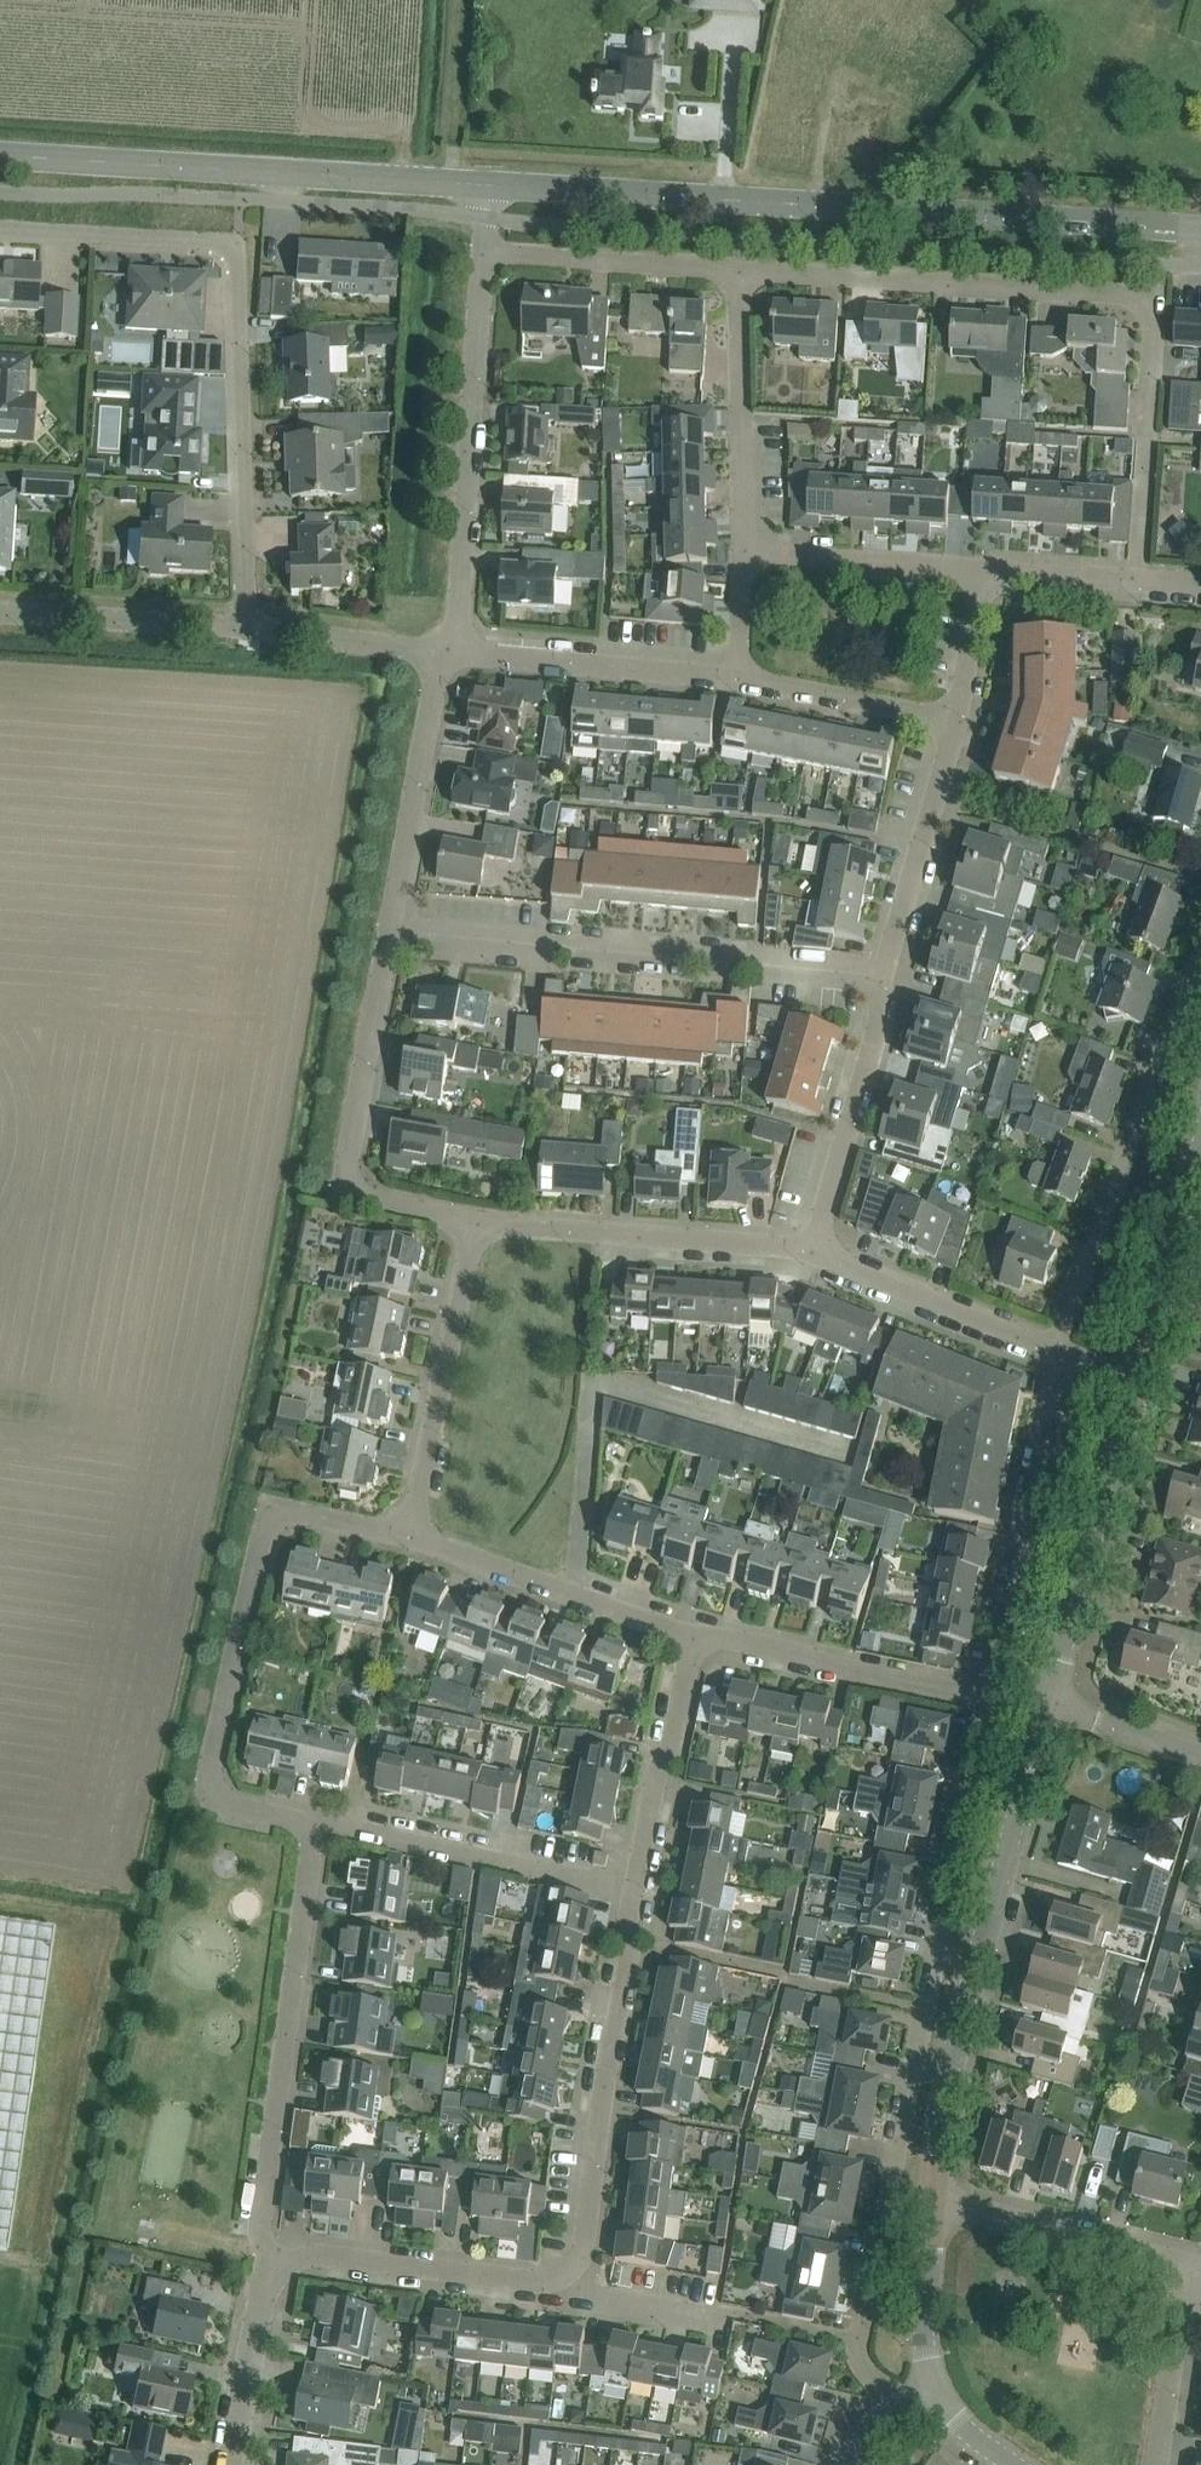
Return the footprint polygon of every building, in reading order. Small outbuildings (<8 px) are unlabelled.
[(665,114),(667,79),(663,79),(664,60),(661,60),(662,32),(639,30),(638,58),(627,58),(626,74),(600,73),(599,84),(597,84),(596,93),(599,93),(598,105),(626,106),(626,100),(645,101),(645,113),(665,114)] [(400,253),(382,252),(382,248),(300,243),(297,280),(344,283),(343,295),(362,296),(362,284),(380,285),(380,281),(398,282),(400,253)] [(37,310),(37,309),(47,310),(45,336),(76,338),(78,299),(47,297),(47,299),(38,298),(40,267),(15,265),(15,268),(0,267),(0,308),(37,310)] [(128,291),(127,306),(130,310),(130,325),(167,328),(166,342),(162,342),(160,374),(192,375),(194,344),(189,343),(190,329),(199,330),(202,276),(173,275),(173,278),(161,277),(161,274),(132,272),(132,288),(128,291)] [(272,278),(270,318),(290,319),(293,280),(272,278)] [(526,290),(523,334),(576,338),(583,370),(605,371),(608,325),(590,323),(592,294),(567,293),(565,295),(555,294),(553,292),(526,290)] [(631,297),(629,333),(672,336),(670,373),(702,375),(702,379),(704,380),(706,336),(703,336),(705,305),(691,304),(691,301),(631,297)] [(772,320),(772,339),(776,339),(775,345),(800,347),(799,360),(835,362),(838,323),(819,322),(820,307),(775,304),(774,320),(772,320)] [(847,324),(845,360),(867,362),(868,346),(895,348),(899,382),(923,383),(927,327),(917,326),(918,313),(886,311),(886,308),(869,307),(868,325),(847,324)] [(953,330),(952,350),(978,352),(977,360),(980,369),(986,376),(993,380),(992,401),(983,401),(982,422),(1008,424),(1019,425),(1027,321),(1009,320),(1009,313),(1002,313),(1001,318),(957,315),(956,330),(953,330)] [(1178,313),(1176,346),(1200,348),(1200,315),(1178,313)] [(1032,330),(1031,357),(1052,358),(1068,350),(1099,352),(1094,430),(1127,432),(1130,387),(1125,387),(1128,335),(1117,334),(1117,326),(1087,324),(1087,321),(1077,320),(1077,323),(1070,323),(1069,333),(1032,330)] [(308,343),(283,343),(284,370),(287,370),(288,403),(328,402),(328,397),(332,398),(336,393),(336,380),(331,376),(328,376),(327,349),(347,349),(347,325),(308,326),(308,343)] [(397,327),(380,327),(380,346),(397,346),(397,327)] [(103,355),(104,336),(91,335),(90,355),(103,355)] [(2,440),(6,441),(10,441),(14,439),(14,438),(32,439),(34,398),(24,398),(27,360),(0,359),(0,439),(2,440)] [(98,377),(97,397),(112,397),(112,377),(98,377)] [(145,378),(143,407),(152,417),(152,430),(146,429),(144,470),(160,471),(160,475),(170,477),(174,477),(179,475),(179,473),(197,474),(200,432),(193,432),(196,381),(145,378)] [(1169,430),(1199,431),(1200,405),(1200,383),(1172,381),(1169,430)] [(1030,405),(1021,404),(1019,425),(1035,426),(1038,426),(1038,414),(1046,412),(1049,407),(1048,400),(1039,397),(1032,399),(1030,405)] [(859,404),(839,402),(838,419),(858,421),(859,404)] [(557,407),(556,425),(595,427),(596,410),(557,407)] [(664,427),(665,453),(704,453),(704,437),(713,436),(713,425),(714,425),(714,408),(654,410),(654,427),(664,427)] [(298,437),(286,438),(287,473),(290,473),(291,497),(343,496),(342,490),(347,489),(350,486),(352,482),(352,477),(350,473),(346,471),(342,470),(341,448),(362,442),(361,415),(298,417),(298,437)] [(510,419),(508,463),(545,465),(547,422),(510,419)] [(1035,426),(1019,425),(1008,424),(1007,435),(1035,437),(1035,434),(1035,426)] [(925,437),(926,426),(910,425),(909,436),(925,437)] [(941,427),(926,426),(925,437),(940,438),(941,427)] [(869,442),(870,431),(855,429),(854,441),(869,442)] [(886,432),(870,431),(869,442),(885,443),(886,432)] [(1062,447),(1063,436),(1035,434),(1035,437),(1034,446),(1062,447)] [(1078,437),(1063,436),(1062,447),(1077,449),(1078,437)] [(705,469),(704,453),(665,453),(665,482),(714,480),(714,469),(705,469)] [(863,531),(867,483),(868,465),(855,464),(854,482),(839,481),(836,520),(852,521),(852,530),(863,531)] [(836,520),(839,481),(823,480),(824,468),(796,466),(792,527),(809,529),(809,527),(820,528),(820,519),(836,520)] [(623,467),(612,467),(612,483),(624,483),(623,467)] [(23,474),(22,494),(70,497),(72,477),(23,474)] [(1060,474),(1059,489),(1056,537),(1067,538),(1068,529),(1083,530),(1086,491),(1072,490),(1073,475),(1060,474)] [(506,495),(503,533),(528,535),(527,538),(546,540),(546,536),(552,536),(554,506),(578,507),(579,482),(512,478),(511,495),(506,495)] [(714,492),(714,480),(665,482),(648,482),(648,495),(666,494),(666,509),(706,508),(705,492),(714,492)] [(624,497),(624,483),(612,483),(613,498),(624,497)] [(894,485),(867,483),(863,531),(875,532),(875,523),(891,524),(894,485)] [(1001,533),(1004,485),(976,483),(975,490),(962,489),(960,518),(973,519),(973,523),(990,524),(989,533),(1001,533)] [(1113,493),(1086,491),(1083,530),(1100,532),(1099,540),(1110,541),(1110,542),(1127,544),(1131,484),(1114,483),(1113,493)] [(918,535),(921,486),(894,485),(891,524),(907,525),(907,534),(918,535)] [(1029,527),(1032,487),(1004,485),(1001,533),(1012,534),(1013,526),(1029,527)] [(960,518),(962,489),(921,486),(918,535),(930,536),(930,527),(947,528),(948,517),(960,518)] [(1056,537),(1059,489),(1032,487),(1029,527),(1045,528),(1044,536),(1056,537)] [(137,490),(120,489),(120,502),(136,503),(137,490)] [(9,571),(14,492),(0,491),(0,570),(9,571)] [(142,527),(140,569),(150,569),(150,575),(159,575),(166,576),(167,570),(208,573),(210,531),(181,529),(182,499),(153,497),(151,527),(142,527)] [(706,524),(706,508),(666,509),(667,536),(715,535),(715,524),(706,524)] [(625,522),(613,522),(614,537),(625,537),(625,522)] [(299,557),(290,557),(291,591),(339,590),(338,556),(333,556),(332,526),(298,527),(299,557)] [(715,547),(715,535),(667,536),(667,565),(666,578),(703,581),(702,564),(707,564),(707,547),(715,547)] [(602,537),(592,536),(591,555),(602,555),(602,537)] [(626,567),(625,537),(614,537),(614,567),(626,567)] [(577,555),(531,552),(530,568),(504,567),(501,605),(538,607),(537,623),(573,625),(574,610),(554,608),(556,580),(576,581),(577,555)] [(706,581),(703,581),(666,578),(664,603),(649,601),(647,621),(712,627),(713,610),(712,610),(713,599),(704,598),(706,581)] [(1029,699),(1029,710),(1028,710),(1026,710),(1024,711),(1022,712),(1021,713),(1021,714),(1019,720),(1014,719),(1006,746),(1013,748),(1009,762),(1002,760),(996,780),(1052,797),(1074,725),(1086,727),(1089,713),(1076,711),(1077,635),(1018,634),(1018,656),(1025,656),(1025,670),(1018,670),(1018,698),(1029,699)] [(1116,636),(1112,684),(1132,685),(1135,637),(1116,636)] [(1190,664),(1200,667),(1200,637),(1198,636),(1190,664)] [(476,689),(469,728),(483,731),(480,746),(512,752),(515,737),(517,737),(524,702),(540,705),(544,685),(502,681),(500,693),(476,689)] [(605,701),(604,701),(589,700),(590,691),(577,690),(573,737),(601,739),(605,701)] [(632,704),(631,703),(617,702),(618,693),(605,692),(604,701),(605,701),(601,739),(600,752),(628,754),(629,742),(632,704)] [(660,706),(659,706),(644,705),(645,696),(632,695),(631,703),(632,704),(629,742),(656,744),(660,706)] [(684,747),(687,708),(672,707),(672,698),(660,697),(659,706),(660,706),(656,744),(684,747)] [(702,710),(687,708),(684,747),(682,762),(695,763),(697,748),(712,749),(716,702),(703,701),(702,710)] [(750,755),(758,717),(743,714),(744,706),(732,703),(722,750),(750,755)] [(777,760),(787,714),(775,712),(773,720),(758,717),(750,755),(777,760)] [(804,766),(812,728),(797,725),(798,716),(787,714),(777,760),(804,766)] [(832,771),(841,724),(829,722),(827,731),(812,728),(804,766),(832,771)] [(859,776),(866,738),(851,736),(853,727),(841,724),(832,771),(859,776)] [(887,782),(896,735),(883,733),(881,741),(866,738),(859,776),(887,782)] [(1130,737),(1124,757),(1161,768),(1167,747),(1130,737)] [(461,772),(459,781),(456,780),(454,784),(453,788),(452,792),(454,797),(456,797),(455,806),(509,815),(510,807),(513,807),(515,803),(517,800),(517,795),(516,791),(513,791),(515,782),(511,782),(515,758),(479,751),(476,768),(479,769),(478,775),(461,772)] [(1152,818),(1166,822),(1161,840),(1180,845),(1185,828),(1189,829),(1200,788),(1200,779),(1166,769),(1152,818)] [(610,787),(610,791),(597,790),(596,802),(623,804),(624,788),(610,787)] [(596,802),(597,790),(581,789),(580,800),(596,802)] [(709,812),(710,800),(695,799),(692,792),(679,791),(677,809),(709,812)] [(650,807),(651,796),(636,794),(635,806),(650,807)] [(667,797),(651,796),(650,807),(666,809),(667,797)] [(725,801),(710,800),(709,812),(724,813),(725,801)] [(768,817),(769,805),(754,804),(753,816),(768,817)] [(1073,804),(1066,829),(1079,833),(1086,808),(1073,804)] [(784,807),(769,805),(768,817),(783,818),(784,807)] [(821,825),(823,813),(809,810),(806,822),(821,825)] [(876,835),(880,816),(852,811),(848,830),(876,835)] [(839,816),(823,813),(821,825),(836,828),(839,816)] [(1045,860),(1050,843),(992,825),(992,827),(998,829),(994,843),(970,836),(962,863),(1004,875),(1009,858),(1016,860),(1018,852),(1045,860)] [(446,841),(439,880),(480,887),(485,857),(514,862),(519,832),(486,826),(482,848),(446,841)] [(874,858),(876,845),(846,839),(821,834),(813,876),(829,879),(866,886),(866,885),(869,871),(878,873),(881,860),(874,858)] [(607,896),(612,843),(600,842),(599,854),(582,852),(577,906),(581,906),(581,913),(598,914),(602,896),(607,896)] [(641,899),(646,846),(612,843),(607,896),(611,897),(611,903),(629,905),(631,898),(641,899)] [(669,908),(675,848),(646,846),(641,899),(650,900),(651,907),(669,908)] [(699,904),(704,851),(675,848),(669,908),(687,910),(689,903),(699,904)] [(577,906),(582,852),(570,851),(569,863),(556,862),(551,922),(568,924),(572,905),(577,906)] [(733,907),(737,854),(704,851),(699,904),(708,905),(709,912),(728,914),(728,907),(733,907)] [(749,855),(737,854),(733,907),(737,908),(738,927),(756,928),(761,868),(748,867),(749,855)] [(1012,923),(1024,881),(1004,875),(962,863),(954,890),(978,897),(974,912),(1012,923)] [(1145,868),(1132,903),(1142,906),(1129,940),(1164,952),(1175,922),(1178,924),(1186,903),(1177,900),(1185,880),(1145,868)] [(770,869),(769,884),(780,885),(782,870),(770,869)] [(873,900),(875,888),(875,887),(866,885),(866,886),(829,879),(823,906),(861,913),(864,898),(873,900)] [(768,897),(765,929),(779,931),(782,898),(768,897)] [(858,928),(861,913),(823,906),(818,932),(797,928),(793,948),(832,952),(835,937),(864,943),(867,930),(858,928)] [(1000,965),(1012,923),(974,912),(970,927),(945,919),(937,947),(1000,965)] [(1071,940),(1066,959),(1085,965),(1090,945),(1071,940)] [(988,1006),(1000,965),(937,947),(929,974),(954,981),(949,996),(988,1006)] [(1107,989),(1100,1009),(1105,1011),(1106,1022),(1125,1019),(1141,1025),(1150,1000),(1151,1001),(1152,999),(1151,999),(1156,985),(1146,981),(1151,966),(1109,950),(1102,967),(1104,968),(1106,987),(1106,988),(1107,989)] [(1035,959),(1029,976),(1053,984),(1058,967),(1035,959)] [(564,1056),(569,1002),(565,1002),(563,982),(546,981),(543,1020),(540,1041),(554,1042),(553,1055),(564,1056)] [(746,1048),(750,1005),(751,987),(734,986),(729,1004),(725,1004),(720,1058),(732,1059),(733,1046),(746,1048)] [(419,988),(413,1022),(456,1030),(457,1024),(484,1028),(490,996),(461,991),(460,996),(419,988)] [(720,1058),(725,1004),(721,1003),(721,997),(704,995),(699,1014),(695,1013),(690,1067),(702,1068),(703,1056),(720,1058)] [(598,1059),(603,1005),(594,1004),(593,997),(574,996),(573,1002),(569,1002),(564,1056),(598,1059)] [(976,1048),(988,1006),(949,996),(945,1010),(921,1003),(913,1030),(976,1048)] [(627,1061),(633,1001),(614,999),(613,1006),(603,1005),(598,1059),(627,1061)] [(656,1064),(661,1010),(651,1009),(651,1003),(633,1001),(627,1061),(656,1064)] [(690,1067),(695,1013),(691,1013),(691,1006),(672,1004),(670,1011),(661,1010),(656,1064),(690,1067)] [(758,1018),(789,1027),(792,1018),(794,1009),(759,1006),(758,1018)] [(540,1041),(543,1020),(518,1018),(514,1055),(539,1059),(540,1041)] [(789,1027),(784,1047),(828,1060),(832,1044),(841,1046),(845,1034),(792,1018),(789,1027)] [(981,1050),(976,1048),(913,1030),(905,1057),(929,1065),(925,1079),(963,1090),(969,1091),(969,1087),(966,1081),(969,1070),(983,1063),(980,1056),(981,1050)] [(407,1056),(400,1094),(442,1101),(448,1067),(477,1073),(478,1067),(480,1052),(481,1049),(420,1038),(416,1057),(407,1056)] [(1082,1039),(1069,1075),(1073,1085),(1083,1089),(1073,1115),(1103,1126),(1123,1074),(1108,1068),(1114,1051),(1082,1039)] [(780,1061),(775,1075),(819,1088),(828,1091),(832,1078),(823,1076),(828,1060),(784,1047),(780,1061)] [(480,1052),(478,1067),(492,1070),(494,1054),(480,1052)] [(747,1078),(761,1079),(762,1064),(748,1063),(747,1078)] [(819,1088),(775,1075),(767,1103),(820,1119),(823,1106),(815,1104),(819,1088)] [(951,1133),(963,1090),(925,1079),(920,1094),(896,1087),(888,1114),(951,1133)] [(657,1153),(656,1171),(639,1170),(637,1199),(640,1199),(643,1203),(651,1203),(654,1200),(680,1202),(681,1184),(697,1185),(699,1156),(702,1113),(678,1111),(675,1154),(657,1153)] [(526,1133),(480,1124),(414,1113),(414,1114),(419,1115),(416,1131),(395,1127),(392,1142),(391,1141),(387,1167),(411,1171),(412,1163),(442,1168),(447,1145),(472,1150),(471,1154),(520,1162),(526,1133)] [(953,1134),(951,1133),(888,1114),(880,1141),(904,1148),(901,1162),(913,1165),(941,1174),(953,1134)] [(1016,1131),(1029,1135),(1034,1121),(1021,1116),(1016,1131)] [(544,1146),(540,1192),(566,1194),(566,1190),(577,1190),(577,1195),(603,1197),(606,1167),(620,1168),(623,1124),(604,1123),(602,1151),(544,1146)] [(1062,1147),(1053,1169),(1039,1164),(1033,1166),(1029,1181),(1031,1186),(1045,1191),(1044,1193),(1075,1204),(1092,1158),(1062,1147)] [(714,1156),(710,1205),(747,1207),(749,1194),(769,1195),(772,1163),(750,1162),(751,1159),(714,1156)] [(909,1251),(925,1210),(899,1200),(894,1189),(872,1180),(857,1230),(909,1251)] [(972,1217),(955,1210),(947,1207),(940,1216),(925,1210),(909,1251),(943,1265),(945,1261),(958,1265),(972,1217)] [(1013,1245),(1000,1283),(1021,1290),(1025,1279),(1045,1286),(1048,1278),(1049,1278),(1051,1278),(1054,1276),(1056,1271),(1055,1267),(1052,1265),(1057,1252),(1049,1249),(1055,1233),(1013,1218),(1004,1242),(1013,1245)] [(352,1283),(371,1287),(369,1297),(388,1300),(390,1291),(409,1295),(415,1269),(421,1270),(425,1250),(419,1248),(420,1244),(413,1243),(415,1237),(393,1232),(392,1238),(378,1236),(373,1263),(345,1257),(340,1279),(329,1277),(326,1293),(349,1298),(352,1283)] [(651,1316),(654,1282),(655,1283),(656,1277),(650,1276),(639,1272),(638,1276),(629,1275),(629,1283),(614,1282),(612,1319),(628,1320),(628,1314),(651,1316)] [(679,1284),(655,1283),(654,1282),(651,1316),(651,1322),(676,1324),(679,1284)] [(752,1290),(749,1329),(749,1333),(771,1334),(774,1332),(783,1335),(791,1304),(778,1301),(779,1286),(770,1285),(769,1282),(758,1284),(753,1284),(752,1290)] [(701,1325),(704,1286),(679,1284),(676,1324),(701,1325)] [(726,1327),(729,1288),(704,1286),(701,1325),(726,1327)] [(749,1329),(752,1290),(729,1288),(726,1327),(749,1329)] [(818,1342),(832,1303),(829,1302),(820,1295),(818,1298),(810,1295),(804,1308),(791,1304),(783,1335),(792,1338),(795,1333),(818,1342)] [(354,1353),(396,1361),(397,1356),(402,1358),(406,1338),(401,1337),(406,1310),(354,1299),(349,1323),(360,1325),(354,1353)] [(837,1364),(842,1351),(856,1313),(832,1303),(818,1342),(813,1355),(837,1364)] [(861,1315),(856,1313),(842,1351),(864,1359),(862,1364),(877,1370),(890,1336),(877,1330),(880,1322),(871,1320),(872,1316),(861,1315)] [(955,1418),(954,1423),(935,1513),(994,1525),(994,1524),(990,1523),(993,1511),(997,1512),(1004,1474),(1000,1473),(1002,1461),(1007,1462),(1007,1461),(1003,1460),(1005,1448),(1009,1449),(1021,1392),(1001,1388),(1003,1379),(1006,1381),(1007,1380),(975,1367),(973,1371),(957,1365),(959,1361),(940,1353),(938,1357),(927,1353),(929,1349),(927,1348),(926,1352),(915,1348),(916,1344),(898,1337),(876,1392),(937,1416),(946,1393),(955,1397),(956,1395),(970,1400),(966,1420),(955,1418)] [(340,1418),(382,1427),(383,1422),(389,1423),(393,1403),(389,1403),(395,1375),(340,1364),(335,1388),(346,1390),(340,1418)] [(672,1376),(673,1366),(659,1365),(658,1374),(672,1376)] [(688,1367),(673,1366),(672,1376),(687,1377),(688,1367)] [(722,1379),(722,1370),(708,1368),(707,1378),(722,1379)] [(737,1371),(722,1370),(722,1379),(736,1380),(737,1371)] [(697,1377),(687,1377),(672,1376),(658,1374),(657,1384),(686,1392),(696,1394),(697,1377)] [(722,1379),(707,1378),(697,1377),(696,1394),(720,1401),(722,1379)] [(736,1380),(722,1379),(720,1401),(734,1405),(736,1380)] [(758,1412),(765,1386),(752,1383),(744,1408),(758,1412)] [(771,1416),(778,1390),(765,1386),(758,1412),(771,1416)] [(801,1386),(798,1396),(805,1398),(812,1400),(815,1391),(801,1386)] [(1189,1444),(1200,1447),(1200,1389),(1192,1421),(1195,1422),(1189,1444)] [(785,1420),(792,1394),(778,1390),(771,1416),(785,1420)] [(798,1423),(805,1398),(792,1394),(785,1420),(798,1423)] [(815,1428),(823,1403),(805,1398),(798,1423),(815,1428)] [(310,1405),(283,1399),(279,1418),(299,1422),(307,1424),(310,1405)] [(616,1434),(624,1404),(605,1399),(602,1430),(616,1434)] [(829,1432),(836,1407),(823,1403),(815,1428),(829,1432)] [(629,1437),(638,1408),(624,1404),(616,1434),(629,1437)] [(842,1436),(849,1411),(836,1407),(829,1432),(842,1436)] [(643,1441),(651,1412),(638,1408),(629,1437),(643,1441)] [(863,1414),(849,1411),(842,1436),(856,1440),(863,1414)] [(657,1445),(665,1416),(651,1412),(643,1441),(657,1445)] [(882,1416),(870,1413),(867,1422),(880,1425),(882,1416)] [(670,1449),(679,1420),(665,1416),(657,1445),(670,1449)] [(277,1418),(274,1436),(295,1440),(299,1422),(279,1418),(277,1418)] [(684,1453),(692,1423),(679,1420),(670,1449),(684,1453)] [(877,1435),(880,1425),(867,1422),(865,1431),(877,1435)] [(697,1457),(706,1427),(692,1423),(684,1453),(697,1457)] [(711,1461),(719,1431),(706,1427),(697,1457),(711,1461)] [(379,1441),(327,1430),(322,1454),(333,1456),(327,1483),(340,1486),(339,1492),(361,1497),(362,1491),(369,1492),(370,1487),(375,1488),(379,1469),(374,1468),(379,1441)] [(724,1464),(733,1435),(719,1431),(711,1461),(724,1464)] [(874,1444),(877,1435),(865,1431),(862,1441),(874,1444)] [(738,1468),(746,1439),(733,1435),(724,1464),(738,1468)] [(751,1472),(760,1443),(746,1439),(738,1468),(751,1472)] [(872,1453),(874,1444),(862,1441),(859,1450),(872,1453)] [(765,1476),(773,1447),(760,1443),(751,1472),(765,1476)] [(778,1480),(787,1450),(773,1447),(765,1476),(778,1480)] [(792,1484),(800,1454),(787,1450),(778,1480),(792,1484)] [(869,1463),(872,1453),(859,1450),(857,1459),(869,1463)] [(805,1488),(814,1458),(800,1454),(792,1484),(805,1488)] [(819,1491),(827,1462),(814,1458),(805,1488),(819,1491)] [(866,1472),(869,1463),(857,1459),(854,1469),(866,1472)] [(832,1495),(840,1466),(827,1462),(819,1491),(832,1495)] [(854,1470),(840,1466),(832,1495),(846,1499),(852,1478),(854,1470)] [(864,1482),(866,1472),(854,1469),(854,1470),(852,1478),(864,1482)] [(1166,1517),(1183,1522),(1185,1515),(1200,1520),(1200,1485),(1177,1478),(1166,1517)] [(874,1507),(878,1495),(869,1492),(865,1505),(874,1507)] [(652,1544),(662,1512),(636,1504),(638,1499),(621,1494),(613,1519),(607,1518),(601,1539),(607,1541),(606,1545),(610,1546),(609,1552),(628,1557),(629,1552),(633,1553),(638,1540),(652,1544)] [(884,1510),(887,1498),(878,1495),(874,1507),(884,1510)] [(666,1498),(662,1512),(652,1544),(667,1549),(663,1562),(667,1564),(666,1569),(684,1574),(686,1569),(691,1571),(695,1557),(694,1557),(704,1524),(708,1511),(666,1498)] [(893,1513),(897,1500),(887,1498),(884,1510),(893,1513)] [(903,1515),(906,1503),(897,1500),(893,1513),(903,1515)] [(915,1506),(906,1503),(903,1515),(912,1518),(915,1506)] [(789,1544),(773,1539),(776,1530),(750,1522),(747,1532),(736,1569),(750,1573),(746,1587),(751,1588),(749,1594),(768,1599),(770,1594),(774,1595),(778,1582),(787,1549),(789,1544)] [(948,1523),(941,1562),(979,1570),(979,1571),(985,1572),(986,1566),(991,1556),(988,1555),(990,1546),(975,1544),(978,1529),(948,1523)] [(736,1569),(747,1532),(731,1527),(730,1532),(704,1524),(694,1557),(695,1557),(708,1561),(704,1575),(709,1576),(707,1581),(726,1587),(728,1582),(732,1583),(736,1569)] [(829,1562),(830,1562),(831,1557),(815,1552),(818,1542),(792,1534),(789,1544),(787,1549),(778,1582),(792,1586),(788,1600),(792,1601),(790,1606),(809,1612),(811,1607),(816,1608),(820,1594),(829,1562)] [(883,1535),(879,1550),(895,1553),(899,1538),(883,1535)] [(1144,1605),(1193,1618),(1200,1591),(1200,1550),(1160,1539),(1148,1583),(1150,1584),(1144,1605)] [(332,1620),(344,1567),(317,1562),(319,1556),(299,1551),(298,1557),(293,1556),(292,1563),(286,1562),(281,1583),(287,1585),(284,1598),(312,1604),(309,1615),(332,1620)] [(881,1561),(878,1575),(888,1577),(890,1563),(881,1561)] [(855,1569),(830,1562),(829,1562),(820,1594),(834,1598),(830,1612),(834,1613),(832,1618),(851,1624),(853,1619),(857,1620),(873,1569),(856,1564),(855,1569)] [(975,1594),(979,1571),(979,1570),(941,1562),(936,1587),(975,1594)] [(370,1573),(344,1567),(332,1620),(355,1625),(357,1614),(385,1620),(394,1579),(390,1577),(391,1572),(371,1567),(370,1573)] [(885,1592),(888,1577),(878,1575),(875,1589),(874,1589),(871,1599),(883,1601),(885,1592)] [(421,1632),(447,1641),(459,1608),(445,1603),(450,1590),(445,1588),(447,1583),(428,1576),(426,1582),(422,1580),(421,1584),(415,1582),(407,1603),(413,1605),(403,1631),(419,1637),(421,1632)] [(970,1618),(975,1594),(936,1587),(931,1612),(937,1613),(937,1612),(970,1619),(970,1618)] [(500,1623),(501,1623),(506,1610),(501,1608),(503,1603),(484,1597),(483,1602),(478,1600),(473,1614),(459,1608),(447,1641),(472,1651),(470,1656),(486,1662),(488,1656),(500,1623)] [(500,1623),(488,1656),(506,1663),(503,1671),(526,1680),(529,1671),(541,1638),(542,1638),(547,1625),(542,1623),(544,1618),(526,1612),(524,1617),(519,1615),(514,1628),(501,1623),(500,1623)] [(926,1635),(923,1650),(960,1657),(962,1643),(970,1645),(972,1636),(975,1636),(974,1625),(976,1619),(970,1618),(970,1619),(937,1612),(937,1613),(931,1612),(926,1635)] [(582,1652),(583,1653),(588,1639),(583,1638),(585,1633),(567,1626),(565,1631),(560,1630),(556,1643),(542,1638),(541,1638),(529,1671),(554,1680),(552,1685),(569,1690),(570,1685),(582,1652)] [(1124,1671),(1166,1682),(1171,1663),(1198,1670),(1200,1661),(1200,1635),(1169,1626),(1164,1644),(1134,1636),(1124,1671)] [(596,1658),(583,1653),(582,1652),(570,1685),(596,1694),(594,1699),(611,1705),(620,1679),(626,1681),(633,1660),(627,1658),(629,1654),(624,1652),(626,1648),(608,1641),(606,1646),(601,1644),(596,1658)] [(309,1660),(307,1668),(319,1671),(322,1658),(315,1657),(309,1660)] [(438,1706),(478,1717),(485,1694),(445,1682),(438,1706)] [(758,1695),(759,1689),(734,1684),(732,1692),(718,1689),(709,1735),(747,1743),(749,1733),(750,1727),(751,1728),(758,1695)] [(782,1699),(758,1695),(751,1728),(750,1727),(749,1733),(774,1738),(782,1699)] [(832,1704),(807,1699),(806,1698),(805,1704),(806,1704),(799,1737),(800,1737),(823,1742),(822,1748),(838,1751),(845,1714),(831,1712),(832,1704)] [(806,1704),(805,1704),(782,1699),(774,1738),(771,1752),(796,1757),(800,1737),(799,1737),(806,1704)] [(896,1740),(893,1757),(924,1763),(926,1749),(943,1752),(949,1723),(874,1708),(871,1726),(889,1730),(896,1740)] [(444,1714),(434,1712),(419,1709),(417,1718),(442,1724),(444,1714)] [(466,1729),(468,1720),(454,1716),(452,1726),(466,1729)] [(297,1775),(308,1723),(286,1718),(283,1729),(256,1722),(253,1735),(247,1734),(242,1755),(248,1757),(247,1764),(251,1764),(249,1770),(269,1775),(271,1769),(297,1775)] [(483,1723),(468,1720),(466,1729),(480,1732),(483,1723)] [(331,1728),(308,1723),(297,1775),(323,1781),(321,1787),(342,1791),(343,1785),(347,1786),(356,1745),(329,1739),(331,1728)] [(628,1725),(625,1740),(630,1741),(631,1738),(635,1739),(637,1734),(638,1731),(639,1728),(633,1726),(628,1725)] [(614,1738),(584,1732),(563,1728),(558,1750),(585,1756),(582,1772),(621,1780),(626,1755),(611,1752),(614,1738)] [(409,1757),(385,1751),(386,1746),(372,1742),(365,1772),(379,1775),(376,1790),(401,1796),(403,1790),(402,1790),(409,1757)] [(426,1795),(435,1756),(410,1751),(409,1757),(402,1790),(403,1790),(426,1795)] [(450,1801),(459,1762),(435,1756),(426,1795),(450,1801)] [(921,1778),(924,1763),(893,1757),(889,1775),(879,1781),(860,1778),(857,1794),(932,1809),(937,1781),(921,1778)] [(482,1773),(484,1767),(459,1762),(450,1801),(473,1806),(474,1806),(482,1773)] [(533,1762),(530,1772),(527,1786),(536,1788),(540,1774),(549,1775),(551,1765),(533,1762)] [(505,1778),(482,1773),(474,1806),(473,1806),(472,1811),(498,1817),(500,1809),(514,1812),(522,1776),(506,1772),(505,1778)] [(616,1804),(621,1780),(582,1772),(577,1796),(616,1804)] [(762,1797),(764,1787),(750,1784),(748,1794),(762,1797)] [(778,1790),(764,1787),(762,1797),(777,1799),(778,1790)] [(830,1789),(826,1810),(837,1812),(841,1791),(830,1789)] [(695,1806),(690,1830),(690,1831),(695,1833),(695,1832),(729,1838),(733,1814),(739,1815),(742,1800),(712,1794),(709,1808),(695,1806)] [(926,1838),(932,1809),(857,1794),(854,1812),(873,1815),(879,1825),(876,1843),(907,1849),(910,1834),(926,1838)] [(611,1829),(616,1804),(577,1796),(573,1820),(567,1819),(564,1834),(600,1842),(603,1828),(611,1829)] [(1074,1808),(1058,1864),(1135,1886),(1128,1909),(1158,1917),(1171,1876),(1143,1868),(1147,1855),(1100,1842),(1107,1818),(1074,1808)] [(801,1815),(798,1833),(811,1836),(815,1817),(813,1817),(801,1815)] [(1191,1848),(1200,1851),(1200,1822),(1198,1821),(1195,1833),(1191,1848)] [(745,1867),(750,1843),(750,1842),(729,1838),(695,1832),(695,1833),(690,1856),(729,1864),(745,1867)] [(792,1832),(789,1848),(806,1852),(812,1853),(815,1836),(811,1836),(798,1833),(792,1832)] [(904,1863),(907,1849),(876,1843),(872,1860),(863,1867),(844,1863),(840,1880),(915,1895),(920,1866),(904,1863)] [(1197,1865),(1200,1851),(1191,1848),(1186,1862),(1197,1865)] [(803,1868),(806,1853),(796,1852),(793,1866),(803,1868)] [(606,1867),(608,1855),(596,1853),(594,1865),(606,1867)] [(725,1888),(729,1864),(690,1856),(686,1880),(725,1888)] [(353,1867),(350,1888),(356,1889),(352,1916),(405,1923),(409,1899),(404,1898),(408,1871),(401,1870),(388,1868),(389,1862),(367,1859),(366,1865),(359,1864),(358,1868),(353,1867)] [(457,1868),(455,1883),(471,1885),(473,1871),(457,1868)] [(720,1912),(725,1888),(686,1880),(681,1904),(720,1912)] [(909,1923),(915,1895),(840,1880),(837,1897),(856,1901),(862,1911),(859,1928),(890,1934),(893,1920),(909,1923)] [(1180,1884),(1176,1899),(1186,1902),(1190,1887),(1180,1884)] [(790,1886),(787,1900),(796,1902),(799,1888),(790,1886)] [(541,1887),(533,1926),(584,1936),(584,1937),(589,1938),(594,1913),(587,1911),(589,1897),(541,1887)] [(1200,1891),(1190,1889),(1187,1900),(1196,1903),(1200,1891)] [(1125,1909),(1089,1898),(1084,1914),(1057,1906),(1049,1936),(1071,1942),(1094,1948),(1103,1950),(1108,1934),(1117,1937),(1125,1909)] [(1182,1917),(1186,1902),(1176,1899),(1172,1914),(1182,1917)] [(793,1916),(796,1902),(787,1900),(784,1915),(770,1912),(768,1923),(791,1927),(793,1916)] [(478,1901),(476,1915),(495,1919),(498,1905),(478,1901)] [(731,1914),(720,1912),(681,1904),(675,1902),(675,1903),(670,1928),(678,1930),(675,1944),(723,1954),(731,1914)] [(493,1928),(495,1919),(476,1915),(473,1940),(482,1941),(484,1926),(493,1928)] [(801,1918),(798,1937),(816,1941),(820,1921),(801,1918)] [(8,2250),(55,1928),(0,1920),(0,2249),(8,2250)] [(579,1961),(584,1937),(584,1936),(533,1926),(527,1925),(522,1949),(579,1961)] [(343,1934),(340,1954),(346,1955),(342,1982),(396,1990),(399,1965),(394,1965),(398,1937),(392,1936),(372,1933),(373,1928),(359,1926),(358,1932),(350,1930),(349,1935),(343,1934)] [(887,1949),(890,1934),(859,1928),(855,1946),(846,1952),(827,1949),(824,1965),(819,1964),(816,1979),(850,1986),(853,1972),(898,1981),(903,1952),(887,1949)] [(1099,1980),(1108,1952),(1103,1950),(1094,1948),(1071,1942),(1067,1957),(1040,1949),(1031,1979),(1076,1992),(1081,1975),(1099,1980)] [(574,1986),(579,1961),(522,1949),(514,1988),(516,1988),(557,1996),(560,1983),(574,1986)] [(766,1949),(763,1961),(780,1965),(783,1952),(766,1949)] [(1161,1951),(1157,1966),(1167,1969),(1171,1954),(1161,1951)] [(804,1955),(794,1954),(790,1974),(800,1976),(804,1955)] [(719,1984),(716,1984),(720,1968),(672,1958),(670,1972),(662,1971),(657,1996),(712,2006),(712,2004),(716,2005),(719,2000),(721,1996),(721,1989),(719,1984)] [(1129,1966),(1119,2003),(1134,2008),(1145,1971),(1129,1966)] [(1163,1983),(1167,1969),(1157,1966),(1153,1980),(1163,1983)] [(468,1978),(488,1981),(489,1971),(469,1968),(468,1978)] [(1071,2009),(1076,1992),(1031,1979),(1023,2008),(1050,2016),(1046,2030),(1045,2031),(1068,2038),(1082,2042),(1090,2014),(1071,2009)] [(516,1988),(509,2027),(525,2030),(564,2038),(569,2013),(554,2010),(557,1996),(516,1988)] [(466,1993),(462,2017),(474,2019),(478,1994),(466,1993)] [(712,2006),(657,1996),(652,2020),(706,2030),(707,2021),(709,2021),(712,2006)] [(334,2000),(331,2021),(337,2021),(334,2049),(387,2056),(390,2032),(386,2031),(389,2003),(383,2002),(341,1997),(340,2001),(334,2000)] [(837,2041),(833,2058),(864,2064),(867,2050),(883,2053),(889,2024),(841,2015),(844,2001),(822,1997),(820,2010),(815,2009),(811,2027),(830,2031),(837,2041)] [(1146,2002),(1142,2017),(1152,2020),(1157,2005),(1146,2002)] [(755,2014),(749,2037),(765,2041),(771,2018),(755,2014)] [(1148,2035),(1152,2020),(1142,2017),(1138,2032),(1148,2035)] [(709,2031),(706,2030),(652,2020),(647,2045),(704,2055),(709,2031)] [(1063,2054),(1068,2038),(1045,2031),(1046,2030),(1023,2024),(1015,2054),(1042,2062),(1037,2078),(1074,2088),(1082,2060),(1063,2054)] [(509,2027),(504,2051),(520,2054),(559,2062),(564,2038),(525,2030),(509,2027)] [(461,2028),(459,2042),(468,2043),(470,2029),(461,2028)] [(1196,2034),(1188,2060),(1200,2064),(1200,2035),(1196,2034)] [(465,2068),(468,2043),(459,2042),(455,2067),(465,2068)] [(699,2079),(704,2055),(647,2045),(642,2070),(681,2076),(694,2078),(699,2079)] [(753,2050),(749,2064),(758,2067),(762,2053),(753,2050)] [(554,2085),(559,2062),(520,2054),(515,2079),(521,2080),(554,2086),(554,2085)] [(861,2079),(864,2064),(833,2058),(830,2076),(820,2082),(801,2078),(798,2096),(872,2110),(878,2082),(861,2079)] [(1188,2060),(1184,2074),(1200,2079),(1200,2064),(1188,2060)] [(325,2066),(322,2087),(328,2088),(325,2115),(378,2122),(381,2098),(370,2096),(374,2068),(332,2063),(331,2067),(325,2066)] [(745,2064),(740,2088),(753,2091),(758,2067),(749,2064),(745,2064)] [(642,2070),(637,2093),(645,2095),(642,2109),(679,2116),(681,2117),(687,2113),(694,2078),(681,2076),(642,2070)] [(555,2112),(560,2087),(560,2086),(554,2085),(554,2086),(521,2080),(515,2079),(504,2077),(499,2099),(493,2098),(490,2113),(508,2117),(544,2125),(547,2110),(555,2112)] [(1190,2115),(1200,2118),(1200,2081),(1190,2115)] [(460,2110),(462,2096),(445,2093),(443,2108),(460,2110)] [(867,2139),(872,2110),(798,2096),(786,2093),(783,2108),(795,2110),(794,2113),(813,2116),(820,2126),(816,2144),(847,2150),(850,2135),(867,2139)] [(1038,2101),(1034,2116),(1016,2111),(1011,2130),(993,2125),(981,2170),(1010,2178),(1018,2151),(1034,2156),(1044,2119),(1048,2104),(1038,2101)] [(313,2113),(296,2111),(290,2149),(308,2151),(313,2113)] [(1072,2127),(1044,2119),(1034,2156),(1048,2160),(1041,2187),(1071,2195),(1083,2151),(1066,2146),(1072,2127)] [(632,2137),(629,2163),(634,2164),(634,2163),(668,2168),(668,2167),(674,2168),(682,2169),(687,2129),(642,2124),(640,2138),(632,2137)] [(1100,2128),(1093,2157),(1110,2162),(1118,2132),(1100,2128)] [(1129,2135),(1117,2183),(1138,2188),(1135,2197),(1178,2208),(1188,2170),(1167,2164),(1172,2146),(1129,2135)] [(845,2164),(847,2150),(816,2144),(813,2161),(803,2168),(784,2164),(781,2181),(855,2196),(861,2167),(845,2164)] [(297,2157),(292,2197),(314,2200),(312,2215),(331,2217),(338,2163),(340,2149),(317,2146),(313,2150),(311,2159),(297,2157)] [(379,2168),(380,2168),(382,2153),(363,2151),(351,2160),(350,2164),(338,2163),(331,2217),(351,2219),(353,2204),(361,2205),(362,2196),(376,2198),(379,2168)] [(415,2227),(422,2173),(410,2171),(411,2164),(405,2156),(382,2153),(380,2168),(379,2168),(376,2198),(391,2200),(389,2209),(397,2209),(395,2225),(415,2227)] [(720,2153),(717,2173),(725,2174),(735,2176),(737,2156),(720,2153)] [(422,2173),(415,2227),(435,2230),(436,2214),(445,2215),(445,2207),(460,2208),(465,2164),(424,2158),(422,2173)] [(631,2188),(670,2193),(674,2168),(668,2167),(668,2168),(634,2163),(634,2164),(631,2188)] [(508,2169),(507,2169),(465,2164),(460,2208),(474,2210),(473,2219),(481,2220),(479,2235),(499,2238),(505,2183),(506,2183),(508,2169)] [(725,2174),(724,2189),(733,2190),(735,2176),(725,2174)] [(850,2224),(855,2196),(781,2181),(778,2198),(796,2202),(803,2212),(800,2229),(831,2235),(833,2221),(850,2224)] [(547,2188),(506,2183),(505,2183),(499,2238),(518,2240),(520,2225),(528,2226),(529,2217),(543,2218),(547,2188)] [(687,2195),(670,2193),(631,2188),(628,2213),(667,2217),(685,2219),(687,2195)] [(722,2199),(719,2224),(728,2225),(732,2200),(722,2199)] [(664,2242),(667,2217),(628,2213),(625,2236),(625,2237),(664,2242)] [(726,2239),(728,2225),(719,2224),(717,2238),(726,2239)] [(828,2250),(831,2235),(800,2229),(796,2247),(786,2253),(767,2249),(764,2267),(838,2281),(844,2253),(828,2250)] [(675,2243),(664,2242),(625,2237),(625,2236),(619,2235),(616,2261),(667,2268),(675,2243)] [(710,2247),(707,2273),(721,2275),(725,2250),(710,2247)] [(833,2310),(838,2281),(764,2267),(761,2284),(780,2287),(786,2297),(783,2316),(813,2322),(816,2307),(833,2310)] [(208,2308),(186,2304),(190,2287),(147,2278),(141,2308),(158,2312),(153,2335),(201,2344),(208,2308)] [(321,2302),(317,2321),(322,2322),(317,2349),(340,2354),(338,2364),(361,2369),(363,2358),(370,2359),(374,2336),(363,2334),(369,2306),(356,2304),(357,2297),(335,2293),(334,2299),(327,2298),(326,2303),(321,2302)] [(461,2322),(462,2322),(463,2316),(437,2313),(436,2321),(421,2320),(417,2356),(433,2358),(433,2353),(457,2355),(458,2356),(461,2322)] [(486,2325),(462,2322),(461,2322),(458,2356),(457,2355),(456,2361),(481,2364),(486,2325)] [(506,2367),(510,2328),(486,2325),(481,2364),(506,2367)] [(530,2370),(535,2331),(510,2328),(506,2367),(530,2370)] [(585,2331),(560,2328),(559,2328),(559,2334),(556,2367),(580,2370),(580,2376),(593,2377),(597,2348),(583,2346),(585,2331)] [(559,2334),(535,2331),(530,2370),(556,2373),(556,2367),(559,2334)] [(638,2345),(639,2345),(640,2339),(614,2334),(611,2349),(597,2348),(593,2377),(591,2389),(604,2391),(605,2384),(630,2389),(630,2383),(631,2378),(632,2378),(638,2345)] [(777,2372),(773,2390),(803,2397),(807,2383),(823,2387),(830,2358),(756,2340),(752,2358),(771,2362),(777,2372)] [(133,2408),(185,2419),(194,2378),(149,2369),(152,2352),(120,2345),(114,2373),(139,2379),(133,2408)] [(662,2349),(639,2345),(638,2345),(632,2378),(631,2378),(630,2383),(655,2388),(662,2349)] [(718,2401),(725,2364),(711,2361),(712,2353),(687,2348),(686,2354),(680,2387),(681,2387),(704,2392),(702,2397),(718,2401)] [(680,2387),(686,2354),(662,2349),(655,2388),(680,2393),(681,2387),(680,2387)] [(303,2390),(297,2420),(308,2422),(306,2433),(330,2438),(332,2427),(348,2430),(353,2404),(376,2409),(382,2378),(323,2366),(317,2393),(303,2390)] [(800,2411),(803,2397),(773,2390),(768,2407),(758,2413),(740,2409),(735,2426),(809,2444),(816,2415),(800,2411)] [(456,2415),(457,2394),(442,2393),(440,2415),(456,2415)] [(421,2406),(401,2402),(398,2419),(418,2423),(421,2406)] [(475,2414),(476,2404),(462,2402),(461,2412),(475,2414)] [(491,2406),(476,2404),(475,2414),(489,2415),(491,2406)] [(524,2420),(525,2410),(511,2408),(510,2418),(524,2420)] [(540,2412),(525,2410),(524,2420),(539,2421),(540,2412)] [(466,2433),(468,2423),(453,2421),(451,2431),(466,2433)] [(646,2434),(648,2424),(634,2422),(632,2431),(646,2434)] [(166,2430),(133,2423),(127,2454),(112,2451),(110,2464),(159,2464),(166,2430)] [(466,2433),(466,2439),(493,2442),(494,2437),(495,2426),(468,2423),(466,2433)] [(662,2427),(648,2424),(646,2434),(661,2436),(662,2427)] [(523,2429),(495,2426),(494,2437),(522,2440),(523,2429)] [(559,2443),(560,2434),(533,2430),(530,2454),(540,2455),(542,2441),(559,2443)] [(713,2431),(710,2444),(724,2445),(725,2440),(720,2432),(713,2431)] [(586,2446),(587,2437),(560,2434),(559,2443),(586,2446)] [(612,2450),(614,2440),(587,2437),(586,2446),(612,2450)] [(362,2446),(296,2438),(293,2455),(290,2455),(288,2464),(418,2464),(419,2453),(362,2446)] [(639,2453),(640,2443),(614,2440),(612,2450),(639,2453)] [(667,2447),(640,2443),(639,2453),(666,2456),(667,2447)] [(419,2464),(435,2464),(437,2454),(421,2452),(419,2464)] [(788,2464),(759,2456),(756,2464),(788,2464)]
